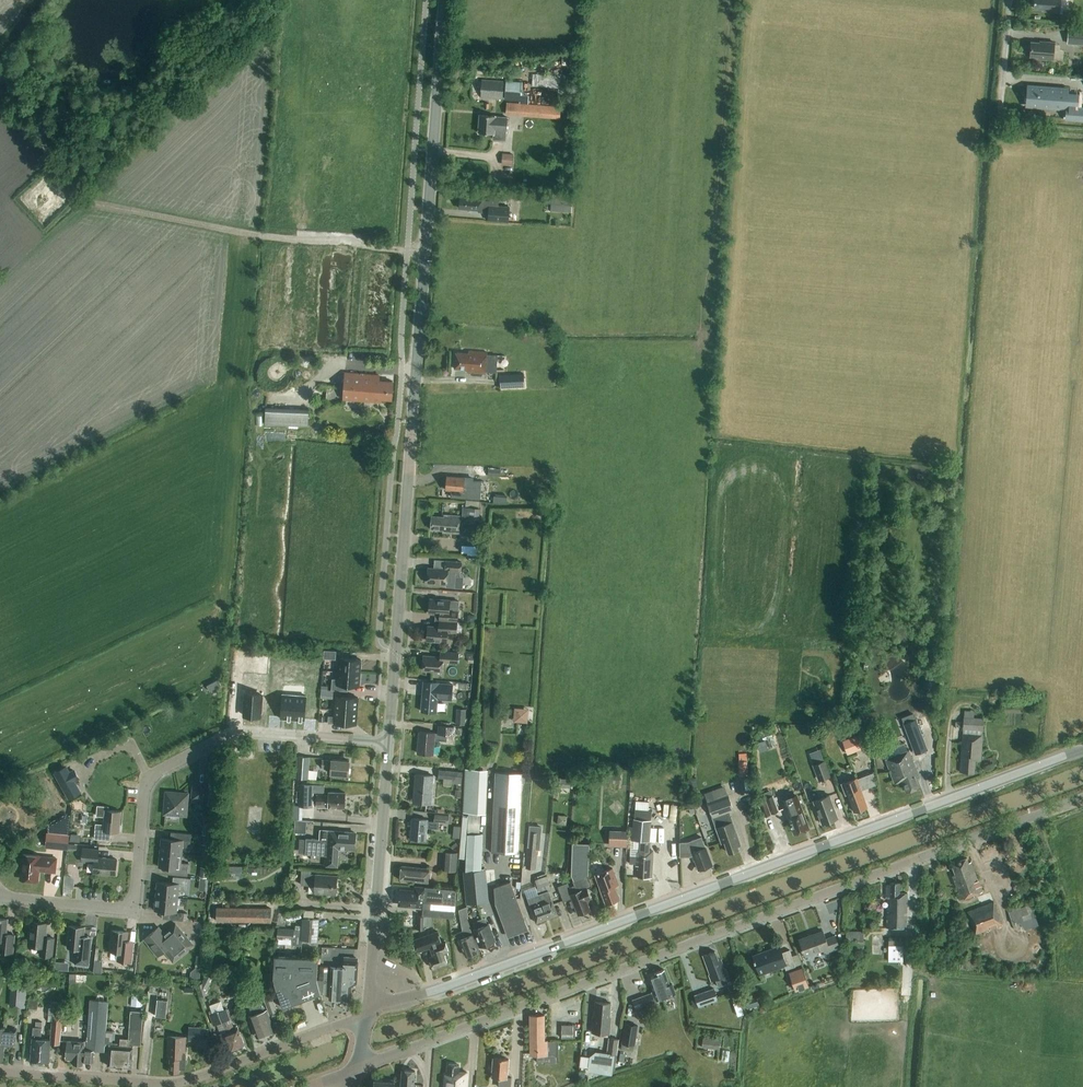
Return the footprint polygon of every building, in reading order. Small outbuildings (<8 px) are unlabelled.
[(1043,11),(1060,12),(1060,0),(1034,0),(1034,8),(1043,9),(1043,11)] [(1082,45),(1082,30),(1068,29),(1067,44),(1082,45)] [(1039,59),(1053,60),(1054,43),(1040,42),(1040,43),(1031,42),(1030,57),(1039,57),(1039,59)] [(533,74),(532,86),(559,88),(559,76),(533,74)] [(482,81),(481,98),(503,99),(504,82),(482,81)] [(504,100),(521,101),(523,82),(506,81),(504,100)] [(1068,90),(1028,87),(1027,95),(1030,95),(1029,106),(1064,108),(1065,98),(1067,98),(1068,90)] [(506,103),(506,114),(505,115),(551,119),(552,107),(506,103)] [(508,118),(500,117),(496,117),(496,116),(480,115),(478,133),(493,134),(492,139),(506,141),(508,118)] [(501,153),(501,163),(512,164),(513,153),(501,153)] [(552,195),(551,212),(569,213),(570,196),(552,195)] [(490,201),(485,200),(485,198),(469,197),(469,199),(460,198),(460,208),(471,209),(471,212),(484,213),(484,210),(489,211),(488,221),(509,222),(510,206),(498,205),(499,200),(490,200),(490,201)] [(290,306),(302,307),(303,288),(291,287),(290,306)] [(314,308),(315,288),(303,288),(302,307),(314,308)] [(326,309),(327,289),(315,288),(314,308),(326,309)] [(338,309),(339,290),(327,289),(326,309),(338,309)] [(468,354),(456,353),(455,369),(467,370),(467,373),(485,374),(486,372),(496,372),(497,356),(487,355),(487,353),(469,351),(468,354)] [(345,372),(343,387),(343,399),(381,402),(381,400),(391,400),(393,382),(378,381),(379,374),(345,372)] [(500,375),(500,388),(525,387),(524,373),(500,375)] [(265,408),(265,424),(308,426),(308,410),(265,408)] [(488,475),(499,476),(500,469),(488,468),(488,475)] [(472,479),(447,476),(446,490),(455,490),(455,491),(463,492),(463,487),(472,488),(472,479)] [(506,504),(507,497),(494,495),(493,502),(506,504)] [(462,517),(444,515),(444,517),(432,516),(431,529),(443,530),(443,532),(462,533),(463,522),(479,523),(480,508),(478,507),(479,503),(472,502),(471,507),(463,506),(462,517)] [(434,560),(434,569),(428,568),(427,582),(447,584),(446,585),(452,586),(452,584),(453,584),(454,576),(460,576),(461,562),(434,560)] [(435,620),(457,622),(458,611),(449,610),(450,600),(430,599),(429,613),(435,614),(435,620)] [(435,620),(435,627),(428,626),(427,641),(446,642),(447,633),(456,633),(461,633),(462,622),(457,622),(435,620)] [(335,659),(336,651),(324,650),(323,659),(335,659)] [(441,651),(440,657),(423,656),(422,670),(442,672),(443,662),(458,663),(459,653),(441,651)] [(339,658),(338,672),(360,673),(361,660),(339,658)] [(360,673),(338,672),(337,685),(359,686),(360,673)] [(221,685),(218,679),(206,685),(209,691),(221,685)] [(444,679),(444,685),(443,685),(442,698),(453,699),(453,698),(457,698),(458,688),(454,687),(454,686),(455,680),(444,679)] [(423,690),(421,711),(436,712),(438,691),(423,690)] [(260,717),(262,695),(246,694),(244,716),(260,717)] [(283,694),(280,719),(293,720),(294,695),(283,694)] [(306,696),(294,695),(293,720),(305,721),(306,696)] [(337,698),(336,711),(357,713),(358,700),(337,698)] [(514,721),(529,721),(529,706),(514,706),(514,721)] [(336,711),(334,725),(356,726),(357,713),(336,711)] [(974,773),(975,761),(981,761),(983,719),(964,717),(960,772),(974,773)] [(911,745),(924,740),(916,719),(903,724),(911,745)] [(439,734),(435,734),(435,733),(419,732),(417,753),(433,755),(434,740),(447,742),(448,735),(454,735),(455,728),(439,726),(439,734)] [(867,731),(843,740),(848,754),(873,745),(867,731)] [(918,774),(911,757),(918,754),(916,747),(885,759),(894,783),(902,781),(906,792),(920,786),(916,775),(918,774)] [(309,760),(309,758),(297,757),(296,778),(308,779),(309,760)] [(332,761),(322,760),(322,767),(331,768),(331,774),(348,776),(349,761),(332,760),(332,761)] [(831,777),(825,760),(813,765),(819,781),(831,777)] [(745,762),(737,762),(737,772),(746,772),(745,762)] [(75,769),(70,772),(66,766),(53,773),(69,800),(82,793),(75,781),(80,779),(75,769)] [(463,772),(439,770),(438,778),(452,779),(452,783),(461,784),(463,772)] [(495,772),(491,852),(519,854),(523,773),(495,772)] [(433,776),(416,774),(413,802),(431,804),(433,776)] [(619,784),(620,775),(609,774),(608,783),(619,784)] [(843,782),(840,783),(845,795),(848,794),(851,802),(852,802),(855,811),(866,806),(863,797),(864,797),(857,777),(843,783),(843,782)] [(571,788),(572,779),(560,778),(560,787),(571,788)] [(193,783),(193,789),(192,799),(207,800),(208,785),(193,783)] [(324,793),(324,784),(300,784),(299,806),(313,807),(313,792),(324,793)] [(164,814),(186,815),(188,794),(166,792),(164,814)] [(328,803),(328,808),(344,808),(345,793),(328,792),(328,796),(317,795),(317,803),(328,803)] [(780,811),(773,794),(757,801),(763,817),(780,811)] [(734,812),(730,799),(728,795),(707,802),(712,818),(716,828),(721,843),(724,842),(728,853),(739,849),(737,846),(741,845),(732,822),(729,813),(734,812)] [(829,795),(813,801),(822,824),(838,818),(829,795)] [(805,818),(798,797),(782,802),(790,824),(791,823),(795,834),(808,829),(804,818),(805,818)] [(96,824),(94,839),(110,840),(110,831),(119,832),(121,811),(108,810),(108,807),(97,806),(96,816),(104,816),(104,825),(96,824)] [(652,810),(634,808),(634,818),(651,819),(652,810)] [(452,816),(449,816),(435,815),(434,822),(428,821),(428,820),(412,818),(410,839),(426,841),(427,828),(439,829),(439,823),(451,824),(452,816)] [(559,815),(558,824),(567,825),(568,816),(559,815)] [(463,817),(460,858),(465,859),(468,817),(463,817)] [(651,819),(634,818),(633,826),(629,826),(628,840),(638,840),(638,851),(637,851),(636,856),(630,856),(630,864),(636,864),(636,866),(639,866),(638,878),(652,879),(653,852),(650,852),(650,841),(652,820),(651,819)] [(306,832),(307,819),(296,819),(295,832),(306,832)] [(210,834),(211,824),(204,823),(203,834),(210,834)] [(69,830),(69,835),(68,843),(78,844),(78,843),(76,843),(77,837),(79,837),(79,831),(69,830)] [(347,850),(347,848),(355,849),(356,833),(349,833),(349,832),(320,830),(319,839),(306,838),(305,854),(325,855),(324,865),(338,867),(339,849),(347,850)] [(627,847),(628,831),(609,830),(609,846),(627,847)] [(68,843),(69,835),(47,832),(45,847),(67,850),(68,850),(68,843)] [(161,838),(160,852),(182,854),(182,846),(190,847),(191,834),(176,833),(175,840),(161,838)] [(481,870),(483,834),(468,834),(466,871),(464,871),(467,904),(488,902),(485,869),(481,870)] [(203,835),(202,845),(209,845),(210,836),(203,835)] [(712,865),(701,837),(687,843),(680,843),(680,857),(689,857),(692,855),(694,860),(695,860),(699,870),(712,865)] [(68,850),(67,850),(67,851),(77,852),(78,844),(68,843),(68,850)] [(571,905),(574,906),(578,914),(590,910),(587,900),(591,898),(587,889),(592,886),(587,875),(588,853),(589,845),(573,844),(570,875),(574,886),(569,888),(567,883),(558,887),(563,901),(571,898),(572,900),(569,901),(571,905)] [(528,847),(527,858),(526,868),(536,869),(538,848),(528,847)] [(82,861),(94,863),(93,873),(115,875),(117,859),(98,858),(99,850),(83,849),(82,861)] [(456,870),(457,852),(445,851),(443,869),(456,870)] [(160,852),(158,867),(174,868),(173,875),(187,876),(188,863),(181,863),(182,854),(160,852)] [(21,878),(38,880),(38,871),(55,872),(57,859),(23,855),(21,878)] [(961,900),(975,895),(982,892),(971,862),(968,863),(966,858),(952,864),(956,875),(952,876),(961,900)] [(402,866),(400,880),(428,883),(429,868),(402,866)] [(207,878),(208,868),(201,867),(200,877),(207,878)] [(613,869),(600,874),(595,876),(600,888),(603,897),(604,897),(607,904),(619,900),(616,893),(617,892),(615,887),(619,885),(613,869)] [(302,870),(301,882),(300,885),(309,885),(308,893),(314,893),(314,895),(323,895),(323,894),(336,895),(338,875),(316,873),(316,874),(311,874),(311,871),(302,870)] [(538,895),(547,919),(558,915),(549,891),(551,890),(546,876),(533,880),(538,895)] [(172,883),(157,882),(156,896),(178,898),(178,890),(186,891),(187,878),(173,877),(172,883)] [(200,878),(199,890),(207,891),(208,879),(200,878)] [(510,882),(494,888),(495,904),(507,935),(528,928),(510,882)] [(886,896),(886,928),(906,928),(907,893),(899,893),(899,883),(891,883),(891,885),(886,885),(886,896)] [(454,918),(457,890),(415,886),(414,891),(400,889),(398,905),(405,905),(405,907),(424,908),(426,908),(425,915),(417,915),(416,929),(425,929),(425,926),(432,926),(432,916),(454,918)] [(148,895),(145,906),(153,908),(155,897),(148,895)] [(538,895),(528,899),(531,907),(536,923),(547,919),(538,895)] [(178,898),(156,896),(154,910),(170,912),(169,919),(183,920),(184,913),(176,912),(178,898)] [(994,902),(967,912),(975,935),(1002,924),(994,902)] [(1009,912),(1013,925),(1036,916),(1031,903),(1009,912)] [(217,907),(217,921),(271,922),(271,909),(217,907)] [(462,932),(460,932),(457,934),(459,940),(458,940),(461,948),(463,947),(466,956),(480,951),(473,934),(472,935),(470,929),(471,929),(469,922),(468,920),(467,907),(458,910),(462,932)] [(281,911),(279,920),(286,921),(288,912),(281,911)] [(288,915),(289,921),(302,917),(301,911),(288,915)] [(0,941),(0,946),(0,951),(13,952),(14,935),(6,935),(8,919),(0,918),(0,941)] [(293,939),(292,944),(301,945),(302,940),(317,941),(318,920),(303,919),(302,930),(278,928),(278,938),(293,939)] [(493,946),(494,944),(494,941),(490,931),(492,930),(489,924),(487,925),(484,919),(473,923),(476,929),(474,929),(480,947),(486,944),(488,946),(491,947),(493,946)] [(30,921),(28,946),(41,947),(40,955),(52,957),(54,938),(45,938),(47,923),(30,921)] [(193,944),(175,923),(163,933),(158,927),(144,939),(149,945),(149,946),(158,956),(164,951),(173,962),(193,944)] [(194,923),(193,933),(202,934),(202,924),(194,923)] [(91,937),(84,936),(84,927),(69,925),(67,948),(76,949),(75,965),(88,966),(91,937)] [(445,940),(441,942),(436,928),(429,930),(434,944),(429,946),(433,956),(429,957),(433,968),(447,963),(445,956),(448,955),(447,952),(449,951),(445,940)] [(133,941),(126,940),(127,932),(112,930),(110,951),(118,952),(117,960),(131,962),(133,941)] [(826,939),(823,931),(799,940),(805,956),(824,949),(825,953),(839,947),(835,935),(826,939)] [(863,944),(864,932),(846,932),(846,953),(863,953),(863,944)] [(889,937),(889,946),(889,952),(888,959),(903,959),(903,937),(889,937)] [(316,943),(315,958),(275,955),(273,977),(282,1008),(320,994),(322,998),(329,999),(331,980),(317,979),(318,966),(318,958),(321,958),(322,944),(316,943)] [(789,950),(782,953),(780,947),(753,956),(760,973),(784,964),(786,970),(795,967),(789,950)] [(726,969),(725,970),(722,963),(720,964),(715,952),(703,956),(710,975),(709,975),(711,981),(717,979),(720,987),(728,984),(725,976),(728,975),(726,969)] [(318,966),(317,979),(331,980),(329,999),(350,1000),(351,987),(356,983),(358,963),(357,963),(345,963),(344,968),(318,966)] [(802,967),(788,972),(795,992),(809,987),(802,967)] [(200,978),(201,968),(195,968),(191,972),(190,977),(200,978)] [(652,993),(641,997),(633,1000),(638,1015),(646,1012),(646,1010),(656,1006),(655,1001),(676,993),(672,984),(670,985),(664,970),(655,973),(648,976),(653,991),(655,991),(656,994),(653,995),(652,993)] [(206,990),(213,978),(206,975),(202,982),(196,985),(200,997),(208,994),(206,990)] [(25,1007),(27,983),(15,982),(14,994),(19,995),(18,1007),(25,1007)] [(714,988),(694,995),(698,1007),(718,1000),(714,988)] [(263,996),(267,1007),(275,1004),(271,993),(263,996)] [(97,994),(96,1000),(90,1000),(87,1041),(84,1041),(84,1042),(68,1041),(66,1059),(74,1059),(73,1064),(83,1064),(83,1060),(93,1061),(94,1050),(104,1051),(105,1044),(106,1030),(108,1002),(107,1001),(108,995),(97,994)] [(131,1006),(141,1007),(142,995),(132,994),(131,1006)] [(157,999),(155,1016),(166,1017),(168,1000),(157,999)] [(226,1008),(224,1009),(220,1001),(209,1005),(213,1014),(210,1015),(214,1025),(223,1022),(227,1032),(220,1034),(223,1042),(225,1041),(228,1050),(244,1044),(238,1028),(234,1029),(226,1008)] [(47,1015),(53,1015),(62,1016),(62,1020),(71,1021),(73,1004),(49,1002),(49,1006),(48,1006),(47,1015)] [(250,1007),(253,1015),(249,1016),(257,1037),(274,1031),(266,1010),(264,1011),(261,1002),(250,1007)] [(610,1034),(611,1017),(612,1013),(610,1013),(611,1003),(596,1002),(594,1016),(593,1016),(592,1032),(610,1034)] [(120,1046),(112,1045),(109,1045),(108,1066),(132,1068),(133,1045),(142,1045),(144,1012),(131,1011),(129,1039),(121,1039),(120,1046)] [(35,1021),(35,1028),(33,1027),(31,1061),(49,1062),(51,1043),(60,1044),(62,1020),(62,1016),(53,1015),(51,1040),(41,1039),(42,1022),(35,1021)] [(547,1041),(545,1041),(545,1015),(530,1015),(530,1039),(531,1055),(548,1055),(547,1041)] [(625,1023),(621,1043),(635,1045),(638,1025),(625,1023)] [(573,1038),(574,1025),(562,1024),(562,1038),(573,1038)] [(188,1041),(204,1041),(204,1027),(189,1027),(188,1041)] [(0,1029),(0,1059),(2,1059),(3,1045),(8,1045),(10,1046),(12,1046),(14,1045),(15,1043),(16,1030),(0,1029)] [(105,1044),(109,1045),(112,1045),(112,1039),(114,1039),(115,1031),(106,1030),(105,1044)] [(185,1069),(186,1054),(185,1054),(186,1036),(169,1036),(167,1058),(170,1058),(169,1072),(179,1073),(179,1069),(185,1069)] [(703,1038),(702,1047),(720,1049),(721,1040),(703,1038)] [(606,1054),(595,1052),(589,1057),(587,1072),(611,1075),(611,1071),(614,1071),(618,1040),(608,1039),(606,1054)] [(507,1077),(509,1059),(493,1058),(492,1077),(499,1078),(498,1086),(510,1086),(511,1077),(507,1077)] [(468,1073),(458,1072),(459,1065),(448,1064),(447,1075),(445,1075),(445,1086),(467,1086),(468,1073)] [(401,1086),(414,1086),(415,1071),(402,1070),(401,1086)]
